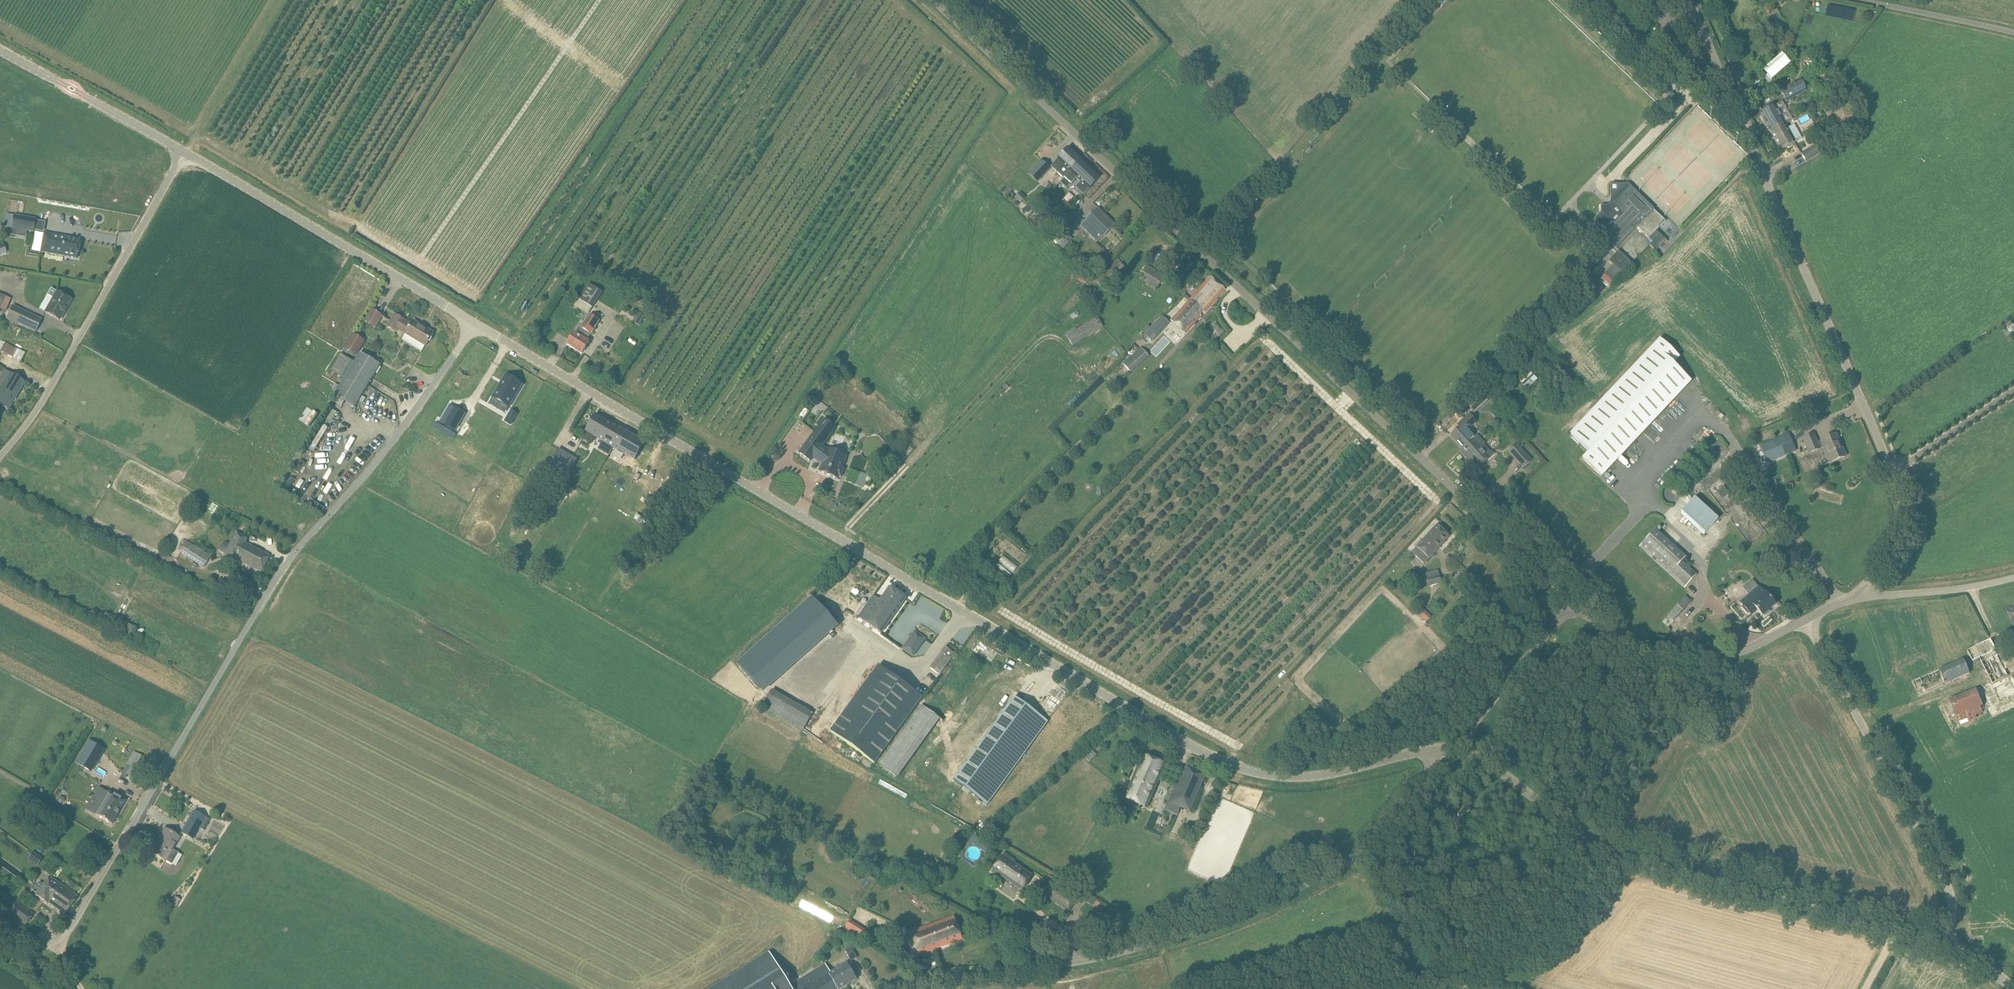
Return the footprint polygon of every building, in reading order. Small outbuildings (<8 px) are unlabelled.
[(1782,53),(1763,70),(1767,75),(1764,78),(1769,84),(1772,81),(1772,80),(1791,63),(1782,53)] [(1823,74),(1815,80),(1820,87),(1828,81),(1823,74)] [(1807,91),(1801,80),(1781,91),(1786,102),(1807,91)] [(1771,133),(1785,125),(1774,106),(1760,114),(1771,133)] [(1858,117),(1840,128),(1842,132),(1845,137),(1863,125),(1861,121),(1858,117)] [(1795,144),(1785,125),(1771,133),(1781,151),(1795,144)] [(1825,141),(1817,146),(1816,144),(1801,153),(1807,162),(1822,153),(1820,151),(1828,147),(1825,141)] [(1065,177),(1081,159),(1068,148),(1062,155),(1051,167),(1063,178),(1064,177),(1065,177)] [(1081,159),(1065,177),(1072,184),(1077,178),(1081,182),(1076,187),(1084,195),(1089,189),(1090,190),(1100,178),(1081,159)] [(1037,181),(1050,168),(1042,161),(1029,174),(1037,181)] [(1665,222),(1654,210),(1654,209),(1649,204),(1630,186),(1613,204),(1614,205),(1610,208),(1608,206),(1601,205),(1601,212),(1594,219),(1597,221),(1592,226),(1599,232),(1600,231),(1604,234),(1602,236),(1616,249),(1637,227),(1648,239),(1665,222)] [(1020,193),(1015,198),(1020,203),(1025,198),(1020,193)] [(1086,220),(1087,220),(1081,226),(1097,242),(1103,236),(1103,237),(1113,227),(1096,210),(1086,220)] [(35,219),(14,215),(12,228),(33,232),(35,219)] [(1068,216),(1059,225),(1064,229),(1073,221),(1068,216)] [(1060,230),(1053,238),(1063,248),(1070,240),(1060,230)] [(44,233),(40,252),(77,259),(80,240),(44,233)] [(1666,240),(1660,235),(1650,245),(1656,251),(1666,240)] [(1618,251),(1609,261),(1622,273),(1631,264),(1618,251)] [(1160,283),(1165,276),(1148,266),(1142,274),(1151,280),(1152,278),(1160,283)] [(1225,290),(1210,276),(1182,309),(1182,310),(1171,321),(1185,334),(1195,322),(1196,322),(1225,290)] [(602,292),(589,284),(579,299),(593,308),(602,292)] [(57,292),(45,313),(59,320),(63,313),(65,309),(66,309),(71,300),(66,297),(65,294),(61,292),(59,293),(57,292)] [(42,319),(13,306),(7,319),(36,332),(42,319)] [(372,309),(364,321),(375,328),(383,316),(372,309)] [(408,335),(415,322),(413,321),(411,324),(395,315),(388,327),(396,331),(397,329),(406,334),(405,334),(408,335)] [(574,333),(574,334),(567,344),(582,354),(589,342),(587,341),(599,321),(590,315),(582,328),(581,327),(577,334),(574,333)] [(1162,316),(1151,327),(1158,335),(1169,323),(1162,316)] [(1103,327),(1097,317),(1084,325),(1090,335),(1103,327)] [(433,333),(415,322),(408,335),(426,346),(433,333)] [(354,334),(344,349),(356,356),(365,341),(354,334)] [(43,340),(34,336),(25,353),(18,349),(13,358),(30,367),(43,340)] [(1581,457),(1602,476),(1691,381),(1672,364),(1679,357),(1661,340),(1572,434),(1588,450),(1581,457)] [(1130,372),(1148,356),(1141,348),(1123,363),(1130,372)] [(355,408),(381,365),(360,353),(354,363),(344,357),(335,373),(345,379),(334,396),(355,408)] [(16,377),(2,369),(0,373),(0,379),(4,381),(0,387),(0,405),(8,409),(24,382),(16,377)] [(505,375),(492,397),(492,398),(509,407),(510,408),(523,385),(505,375)] [(1480,391),(1466,404),(1474,413),(1488,401),(1480,391)] [(309,406),(300,420),(311,427),(320,414),(309,406)] [(454,407),(444,425),(455,431),(465,414),(454,407)] [(511,411),(505,422),(511,425),(517,414),(511,411)] [(635,460),(645,443),(596,414),(586,432),(587,432),(582,440),(589,444),(593,436),(635,460)] [(1474,437),(1477,435),(1477,434),(1474,437),(1468,430),(1476,423),(1469,415),(1457,426),(1459,427),(1450,435),(1462,448),(1462,449),(1474,437)] [(836,428),(824,419),(799,453),(811,461),(813,458),(822,464),(819,471),(838,478),(839,476),(841,477),(844,469),(842,468),(847,456),(828,449),(828,450),(822,446),(836,428)] [(1795,451),(1788,434),(1761,446),(1769,462),(1795,451)] [(1813,435),(1804,439),(1803,439),(1809,453),(1824,447),(1831,463),(1845,457),(1845,456),(1843,457),(1838,444),(1839,443),(1836,434),(1817,443),(1813,435)] [(1494,454),(1477,435),(1474,437),(1462,449),(1462,448),(1459,450),(1477,470),(1494,454)] [(1532,460),(1517,444),(1509,452),(1523,468),(1532,460)] [(559,449),(548,468),(566,478),(577,460),(559,449)] [(652,470),(658,460),(654,457),(647,467),(652,470)] [(861,473),(856,486),(863,488),(864,485),(866,486),(867,482),(866,482),(868,476),(861,473)] [(1682,513),(1704,533),(1718,518),(1695,498),(1682,513)] [(1437,525),(1430,532),(1412,552),(1425,563),(1429,558),(1429,559),(1449,537),(1437,525)] [(1685,557),(1655,530),(1640,547),(1684,588),(1696,575),(1681,561),(1685,557)] [(246,539),(234,533),(229,544),(226,542),(221,544),(219,548),(221,552),(224,554),(223,555),(235,561),(236,559),(261,572),(269,556),(244,543),(246,539)] [(194,545),(187,557),(204,567),(211,556),(194,545)] [(998,562),(1012,574),(1018,567),(1005,555),(998,562)] [(1439,575),(1427,578),(1429,586),(1441,583),(1439,575)] [(1744,607),(1739,611),(1745,617),(1750,613),(1751,615),(1757,610),(1762,616),(1764,614),(1765,616),(1770,612),(1768,611),(1775,605),(1771,600),(1775,597),(1769,591),(1765,594),(1752,580),(1746,585),(1743,588),(1749,595),(1740,603),(1744,607)] [(874,596),(858,618),(882,634),(886,627),(906,599),(890,587),(880,601),(874,596)] [(812,596),(737,663),(760,689),(835,622),(812,596)] [(1691,601),(1686,596),(1668,616),(1663,622),(1669,627),(1674,621),(1673,621),(1691,601)] [(1431,617),(1421,607),(1416,613),(1426,623),(1431,617)] [(119,628),(116,635),(129,641),(136,628),(125,622),(121,629),(119,628)] [(914,632),(910,638),(921,646),(926,640),(914,632)] [(2004,644),(2000,635),(1968,651),(1973,661),(1980,658),(1993,684),(2013,673),(2013,657),(2002,663),(1998,656),(2008,651),(2004,644)] [(955,654),(946,647),(930,668),(939,675),(955,654)] [(1970,673),(1968,668),(1964,658),(1913,681),(1920,696),(1970,673)] [(879,666),(831,732),(874,764),(922,698),(879,666)] [(1736,672),(1728,674),(1726,674),(1727,682),(1737,680),(1736,672)] [(1960,725),(1987,714),(1976,689),(1942,703),(1950,721),(1957,718),(1960,725)] [(772,690),(762,708),(803,731),(813,713),(772,690)] [(1014,697),(1009,705),(954,780),(988,804),(1048,722),(1014,697)] [(939,719),(921,706),(879,764),(898,777),(939,719)] [(103,749),(93,744),(90,742),(77,764),(90,771),(103,749)] [(130,754),(120,748),(111,764),(122,770),(130,754)] [(134,752),(122,772),(126,774),(127,775),(130,777),(142,756),(134,752)] [(1163,764),(1145,756),(1126,799),(1145,807),(1163,764)] [(1189,812),(1206,774),(1187,766),(1170,804),(1189,812)] [(128,802),(110,792),(96,816),(114,826),(127,804),(128,802)] [(1469,808),(1458,814),(1459,817),(1471,811),(1469,808)] [(204,830),(210,820),(194,811),(181,833),(192,840),(199,828),(204,830)] [(179,838),(173,834),(164,829),(164,830),(165,830),(156,845),(155,845),(151,853),(172,865),(178,854),(172,850),(179,838)] [(981,848),(985,842),(975,836),(971,842),(981,848)] [(34,851),(28,859),(38,867),(44,859),(34,851)] [(991,872),(1001,879),(1003,877),(1022,891),(1033,875),(1013,861),(1015,860),(1004,853),(991,872)] [(78,897),(49,876),(44,884),(40,881),(37,885),(35,888),(35,887),(32,891),(37,894),(36,896),(47,904),(48,903),(65,915),(78,897)] [(25,926),(33,915),(16,902),(8,914),(25,926)] [(962,939),(959,930),(954,916),(912,932),(920,955),(962,939)] [(849,935),(856,924),(848,918),(841,929),(849,935)] [(851,961),(857,958),(851,947),(845,951),(851,961)] [(722,988),(841,988),(857,980),(847,964),(831,974),(825,964),(789,987),(786,983),(772,959),(722,988)]
